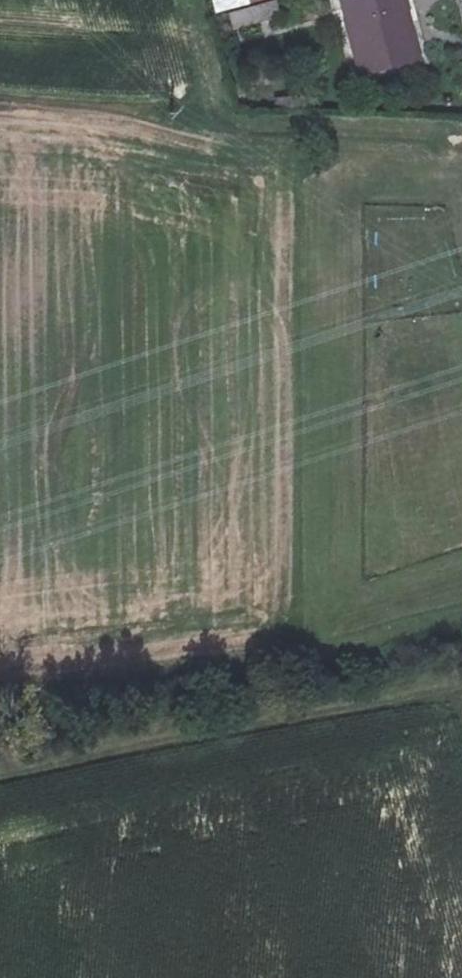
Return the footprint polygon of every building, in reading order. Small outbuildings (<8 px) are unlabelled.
[(348,11),(366,74),(422,59),(413,30),(404,32),(397,0),(385,0),(348,11)] [(262,2),(233,10),(238,26),(266,17),(262,2)]
